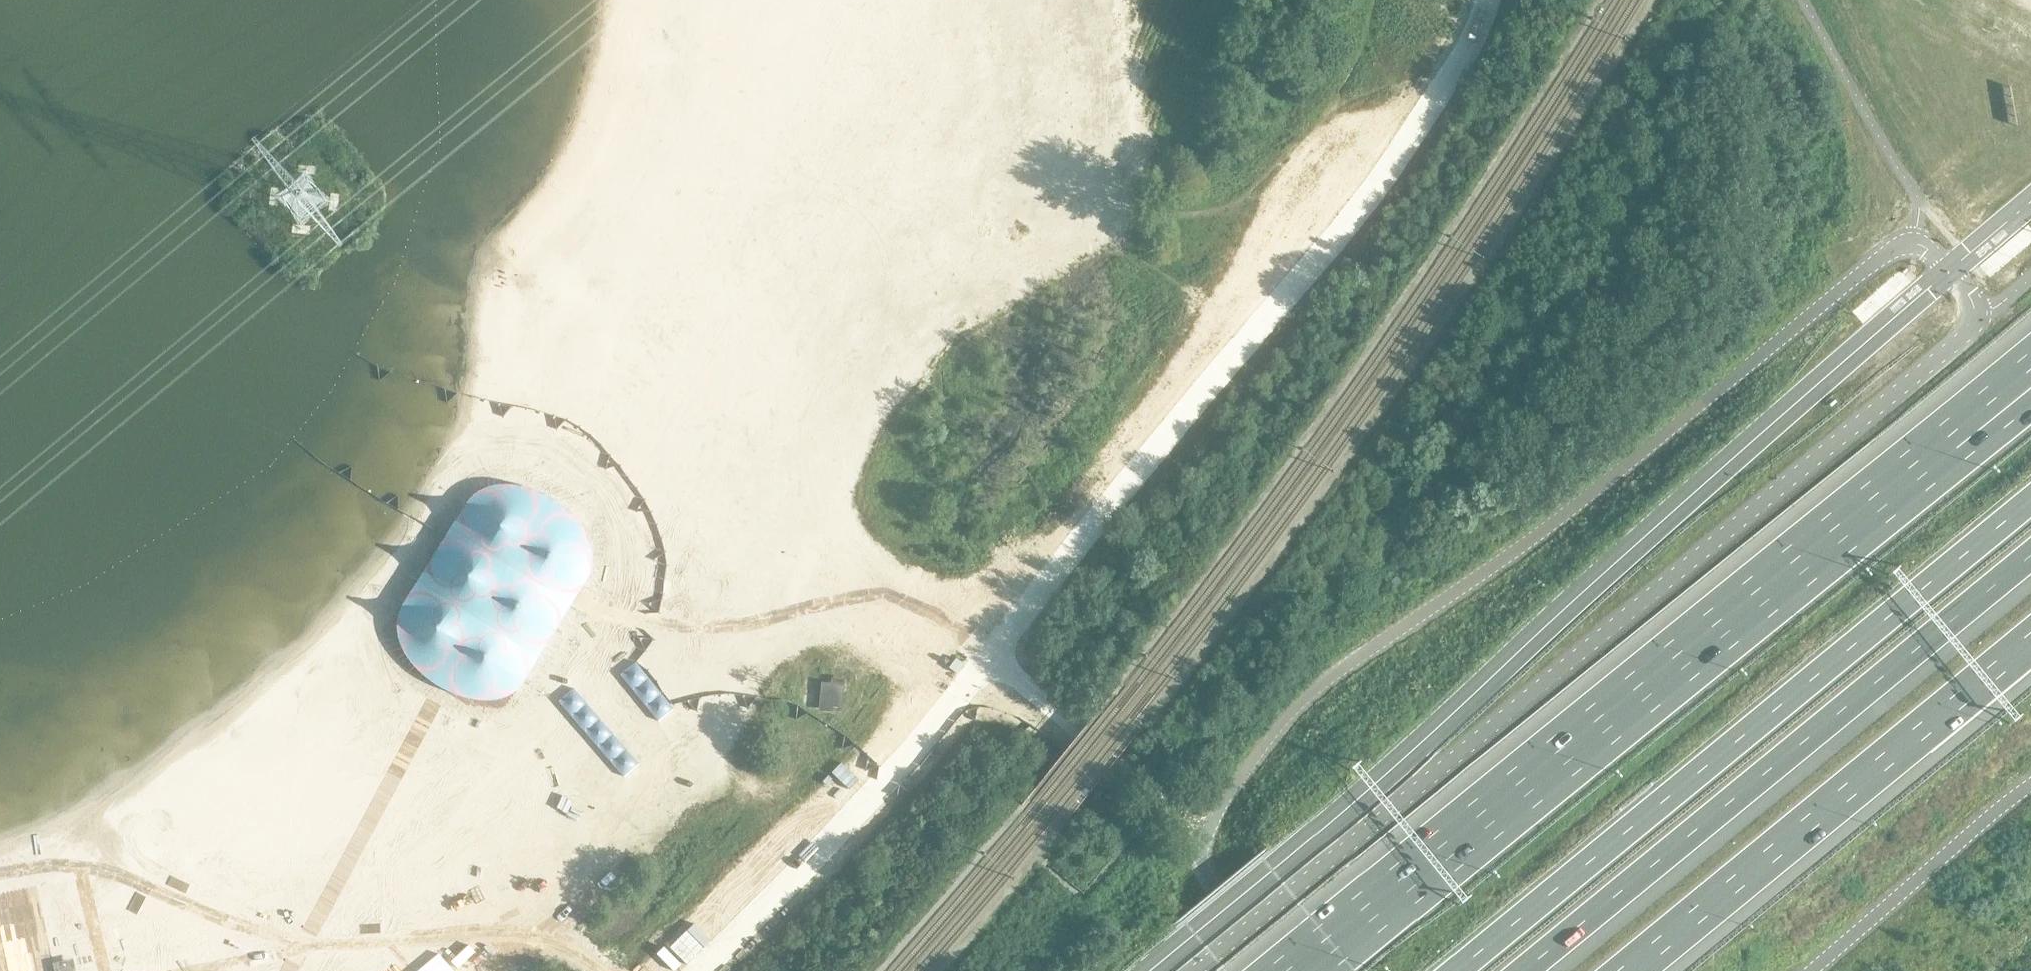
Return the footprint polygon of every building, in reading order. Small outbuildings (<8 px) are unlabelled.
[(832,688),(823,687),(821,706),(831,707),(832,702),(841,703),(844,684),(833,683),(832,688)]
